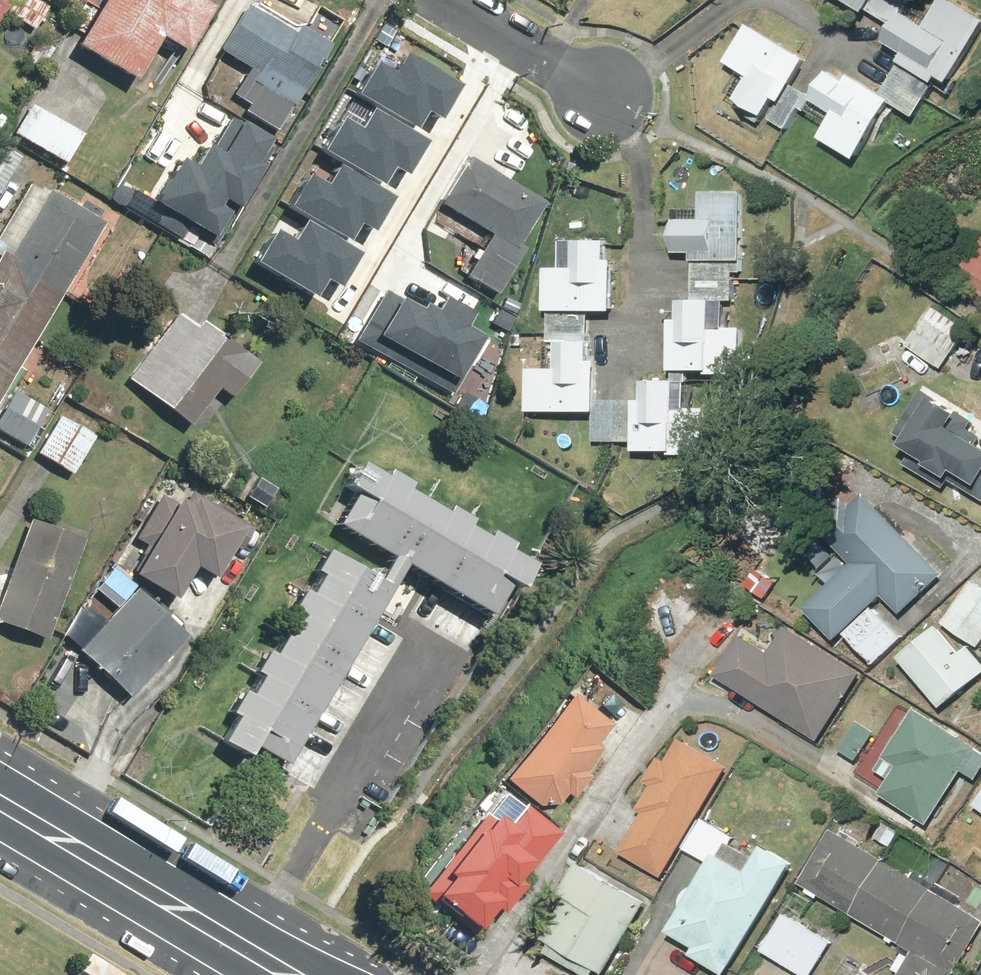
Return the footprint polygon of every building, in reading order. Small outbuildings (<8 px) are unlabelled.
[(40,30),(53,9),(37,0),(0,0),(0,20),(6,10),(40,30)] [(211,3),(206,0),(102,0),(75,46),(133,81),(159,38),(182,52),(211,3)] [(894,19),(878,47),(899,59),(881,91),(753,21),(729,64),(752,77),(736,106),(790,135),(806,106),(834,122),(825,137),(867,160),(893,110),(916,123),(942,77),(961,88),(980,53),(980,15),(955,0),(859,0),(894,19)] [(285,137),(330,53),(295,35),(292,41),(240,13),(212,65),(245,82),(233,104),(253,115),(251,119),(285,137)] [(354,109),(370,119),(412,145),(425,124),(436,130),(458,95),(403,62),(391,82),(377,73),(354,109)] [(26,103),(9,134),(65,164),(82,134),(26,103)] [(319,162),(337,173),(379,199),(394,173),(407,181),(424,152),(412,145),(370,119),(358,137),(340,127),(319,162)] [(213,252),(275,150),(229,123),(195,180),(174,167),(146,213),(213,252)] [(0,144),(0,194),(22,157),(0,144)] [(466,274),(499,294),(525,251),(517,246),(544,202),(460,151),(430,200),(489,236),(466,274)] [(392,207),(379,199),(337,173),(324,195),(309,185),(288,220),(305,230),(343,253),(356,231),(372,241),(392,207)] [(102,224),(32,182),(0,236),(0,396),(102,224)] [(694,254),(693,303),(671,303),(671,383),(645,383),(645,401),(606,400),(606,382),(598,382),(598,360),(592,360),(593,311),(614,312),(614,263),(605,263),(605,246),(556,246),(555,278),(546,278),(545,351),(555,351),(555,368),(532,368),(531,410),(599,411),(598,444),(638,445),(638,453),(711,454),(712,407),(695,407),(696,382),(691,382),(691,371),(711,371),(711,373),(746,373),(747,327),(730,327),(730,324),(731,324),(731,300),(737,300),(737,273),(748,273),(749,191),(704,190),(704,217),(672,217),(672,254),(694,254)] [(359,263),(343,253),(305,230),(291,252),(273,241),(250,280),(268,291),(266,296),(305,320),(325,287),(339,296),(359,263)] [(956,278),(980,296),(980,243),(956,278)] [(377,295),(354,337),(453,392),(476,349),(461,341),(468,328),(429,306),(422,319),(377,295)] [(936,305),(909,345),(944,369),(971,328),(936,305)] [(202,326),(181,309),(125,379),(185,428),(218,387),(228,396),(258,359),(208,318),(202,326)] [(12,388),(0,406),(0,431),(25,448),(49,413),(12,388)] [(898,456),(947,490),(950,484),(977,503),(980,497),(980,451),(976,447),(980,441),(915,395),(886,435),(904,448),(898,456)] [(99,436),(61,413),(37,454),(75,476),(99,436)] [(376,617),(405,566),(429,580),(407,620),(469,655),(509,584),(516,588),(531,561),(510,548),(515,539),(495,527),(489,536),(470,525),(476,516),(450,501),(446,508),(408,487),(412,480),(388,466),(385,473),(358,457),(342,485),(355,492),(287,610),(295,615),(274,651),(266,647),(251,674),(257,677),(249,691),(242,687),(227,712),(234,716),(217,744),(243,759),(248,749),(316,788),(404,634),(376,617)] [(909,638),(882,610),(892,600),(907,615),(949,574),(860,481),(820,521),(859,561),(812,606),(875,671),(909,638)] [(193,566),(215,578),(245,522),(194,495),(191,501),(181,496),(175,506),(159,497),(138,538),(147,543),(131,574),(176,598),(193,566)] [(29,516),(0,598),(0,622),(50,639),(85,536),(29,516)] [(980,646),(980,586),(942,617),(948,625),(907,659),(949,710),(980,684),(980,655),(976,650),(980,646)] [(189,639),(137,588),(77,649),(129,700),(189,639)] [(747,640),(721,681),(822,746),(868,673),(790,624),(770,655),(747,640)] [(570,694),(500,781),(539,813),(556,792),(564,799),(592,764),(584,758),(610,726),(570,694)] [(898,697),(880,731),(860,721),(844,751),(863,761),(856,775),(886,791),(881,801),(933,829),(965,769),(980,778),(980,741),(898,697)] [(645,810),(615,854),(658,883),(733,774),(679,737),(634,802),(645,810)] [(558,838),(502,798),(433,895),(480,929),(497,905),(504,910),(522,885),(514,879),(525,864),(535,871),(558,838)] [(714,863),(674,930),(701,946),(696,954),(731,974),(799,862),(769,844),(763,854),(705,819),(688,848),(714,863)] [(802,882),(959,969),(980,930),(980,913),(831,830),(802,882)] [(609,972),(652,900),(587,862),(545,933),(609,972)] [(764,948),(808,974),(814,974),(833,944),(785,915),(764,948)] [(915,950),(900,974),(957,974),(915,950)]
